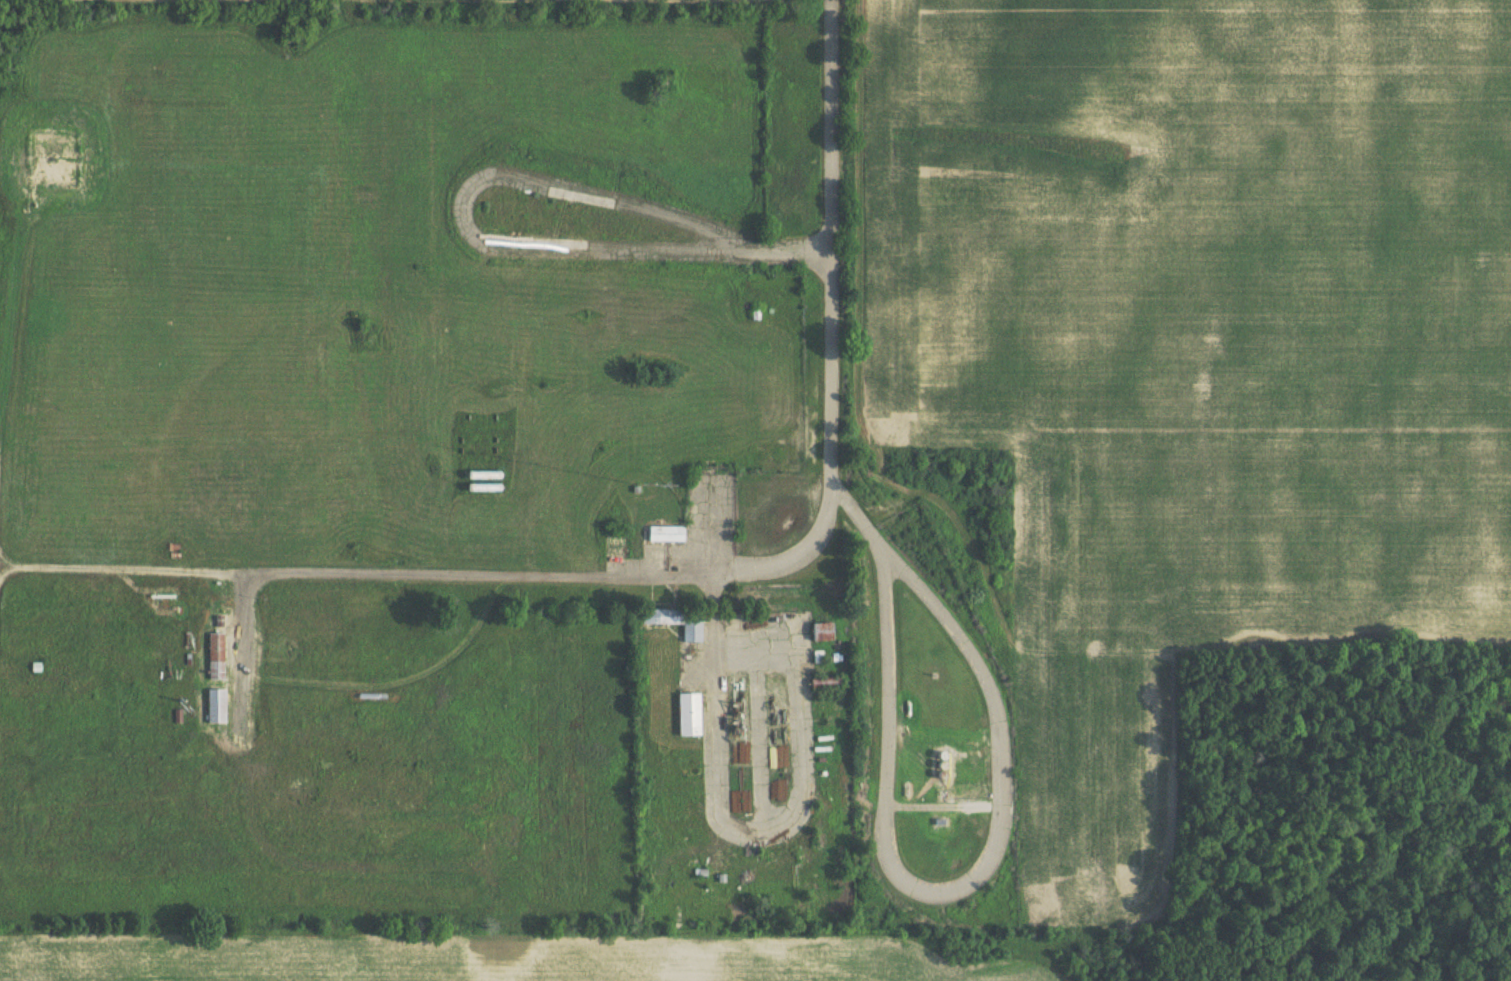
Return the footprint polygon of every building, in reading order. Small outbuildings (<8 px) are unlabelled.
[(647,525),(681,525),(681,539),(647,539),(647,525)] [(640,609),(700,612),(698,640),(681,640),(681,623),(640,621),(640,609)] [(812,623),(813,640),(832,639),(831,622),(812,623)] [(224,632),(209,632),(208,678),(223,678),(224,632)] [(838,677),(810,678),(810,689),(838,687),(838,677)] [(208,722),(225,722),(225,689),(207,689),(208,722)] [(677,693),(678,736),(700,735),(699,692),(677,693)]
